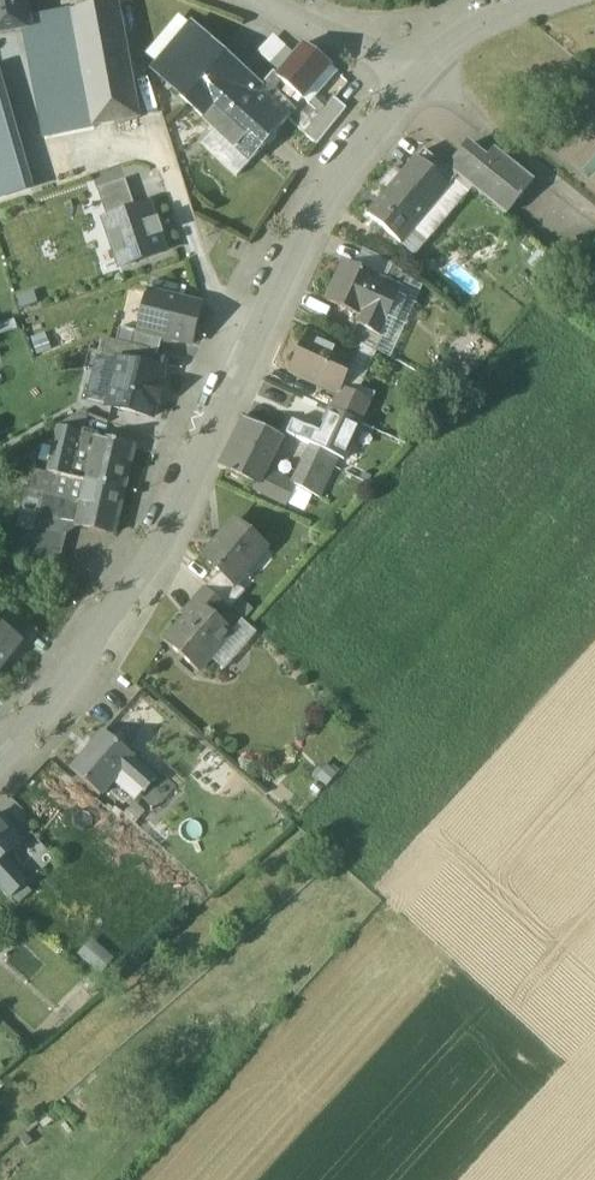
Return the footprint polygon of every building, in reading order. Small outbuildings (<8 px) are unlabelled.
[(28,30),(22,0),(0,0),(0,36),(28,30)] [(117,4),(72,12),(75,31),(85,86),(89,108),(90,108),(93,128),(133,120),(117,4)] [(234,63),(191,24),(153,70),(206,120),(244,78),(232,66),(234,63)] [(75,31),(28,40),(38,94),(85,86),(75,31)] [(273,40),(257,59),(274,74),(275,75),(291,56),(273,40)] [(277,76),(276,77),(281,81),(303,99),(331,67),(304,45),(277,76)] [(275,75),(274,74),(259,91),(288,119),(295,111),(273,91),(281,81),(276,77),(277,76),(275,75)] [(244,78),(206,120),(217,131),(250,163),(288,119),(259,91),(245,78),(244,78)] [(30,189),(0,84),(0,197),(30,189)] [(321,114),(305,135),(316,146),(346,108),(334,98),(326,108),(321,114)] [(326,108),(315,99),(310,105),(321,114),(326,108)] [(89,108),(42,117),(45,137),(93,128),(90,108),(89,108)] [(236,178),(250,163),(217,131),(203,146),(236,178)] [(494,150),(485,162),(466,147),(448,169),(507,215),(534,181),(494,150)] [(425,151),(407,171),(429,191),(448,170),(425,151)] [(403,176),(395,169),(379,187),(387,195),(403,209),(418,192),(420,190),(403,176)] [(448,170),(429,191),(407,171),(403,176),(420,190),(418,192),(433,206),(457,178),(448,170)] [(109,220),(137,210),(126,179),(99,188),(109,220)] [(418,192),(403,209),(387,195),(368,216),(400,244),(413,229),(419,234),(433,218),(427,213),(433,206),(418,192)] [(106,221),(122,268),(166,254),(150,206),(137,210),(109,220),(106,221)] [(380,278),(344,263),(327,302),(362,317),(363,317),(363,316),(380,279),(381,278),(380,278)] [(414,282),(391,264),(380,278),(381,278),(380,279),(402,290),(401,292),(405,294),(414,282)] [(380,279),(363,316),(385,326),(401,292),(402,290),(380,279)] [(202,305),(148,292),(147,294),(146,293),(145,295),(147,295),(138,331),(192,345),(202,305)] [(362,317),(351,337),(376,351),(384,337),(381,336),(385,326),(363,316),(363,317),(362,317)] [(138,331),(120,327),(117,341),(149,349),(159,351),(162,337),(138,331)] [(306,336),(291,369),(339,391),(355,358),(306,336)] [(117,341),(107,339),(103,358),(119,362),(120,360),(145,366),(149,349),(117,341)] [(145,366),(120,360),(119,362),(108,406),(152,417),(156,402),(158,403),(163,386),(160,385),(164,371),(145,366)] [(370,404),(343,392),(334,411),(361,423),(370,404)] [(334,411),(331,409),(314,446),(315,446),(337,457),(344,459),(352,440),(353,441),(361,423),(334,411)] [(82,413),(58,427),(78,432),(81,433),(86,414),(82,413)] [(243,421),(220,466),(255,483),(255,484),(279,437),(278,436),(243,421)] [(78,432),(58,427),(54,446),(74,451),(78,432)] [(81,433),(78,432),(74,451),(71,461),(82,463),(91,465),(97,437),(81,433)] [(135,445),(97,437),(91,465),(87,482),(124,491),(135,445)] [(303,441),(294,437),(291,443),(300,447),(303,441)] [(74,451),(54,446),(48,473),(78,480),(82,463),(71,461),(74,451)] [(315,446),(295,485),(325,501),(339,473),(338,472),(340,467),(334,464),(337,457),(315,446)] [(344,459),(337,457),(334,464),(340,467),(344,459)] [(48,473),(33,470),(27,493),(42,496),(38,514),(43,516),(68,522),(77,524),(87,482),(78,480),(48,473)] [(124,491),(87,482),(77,524),(77,525),(114,534),(124,491)] [(292,493),(268,482),(262,494),(286,506),(292,493)] [(42,496),(27,493),(22,515),(36,521),(38,514),(42,496)] [(68,522),(43,516),(38,514),(36,521),(38,522),(37,529),(64,535),(68,522)] [(237,522),(214,548),(212,546),(203,557),(220,572),(235,585),(237,584),(246,573),(243,570),(264,545),(237,522)] [(64,535),(37,529),(27,567),(56,574),(64,535)] [(235,585),(220,572),(205,588),(230,610),(246,592),(237,584),(235,585)] [(230,610),(205,588),(195,600),(199,604),(200,603),(233,631),(242,621),(230,610)] [(233,631),(200,603),(165,643),(198,671),(233,631)] [(23,645),(35,630),(13,612),(2,625),(22,641),(21,643),(23,645)] [(0,624),(0,670),(21,643),(22,641),(2,625),(0,624)] [(109,697),(101,705),(109,713),(117,705),(109,697)] [(105,731),(71,770),(101,795),(113,781),(133,759),(134,757),(105,731)] [(156,778),(133,759),(113,781),(136,801),(156,778)] [(0,818),(0,863),(4,859),(22,843),(0,818)] [(4,859),(0,863),(0,883),(12,897),(26,885),(4,859)] [(97,972),(111,957),(88,937),(74,952),(97,972)]
